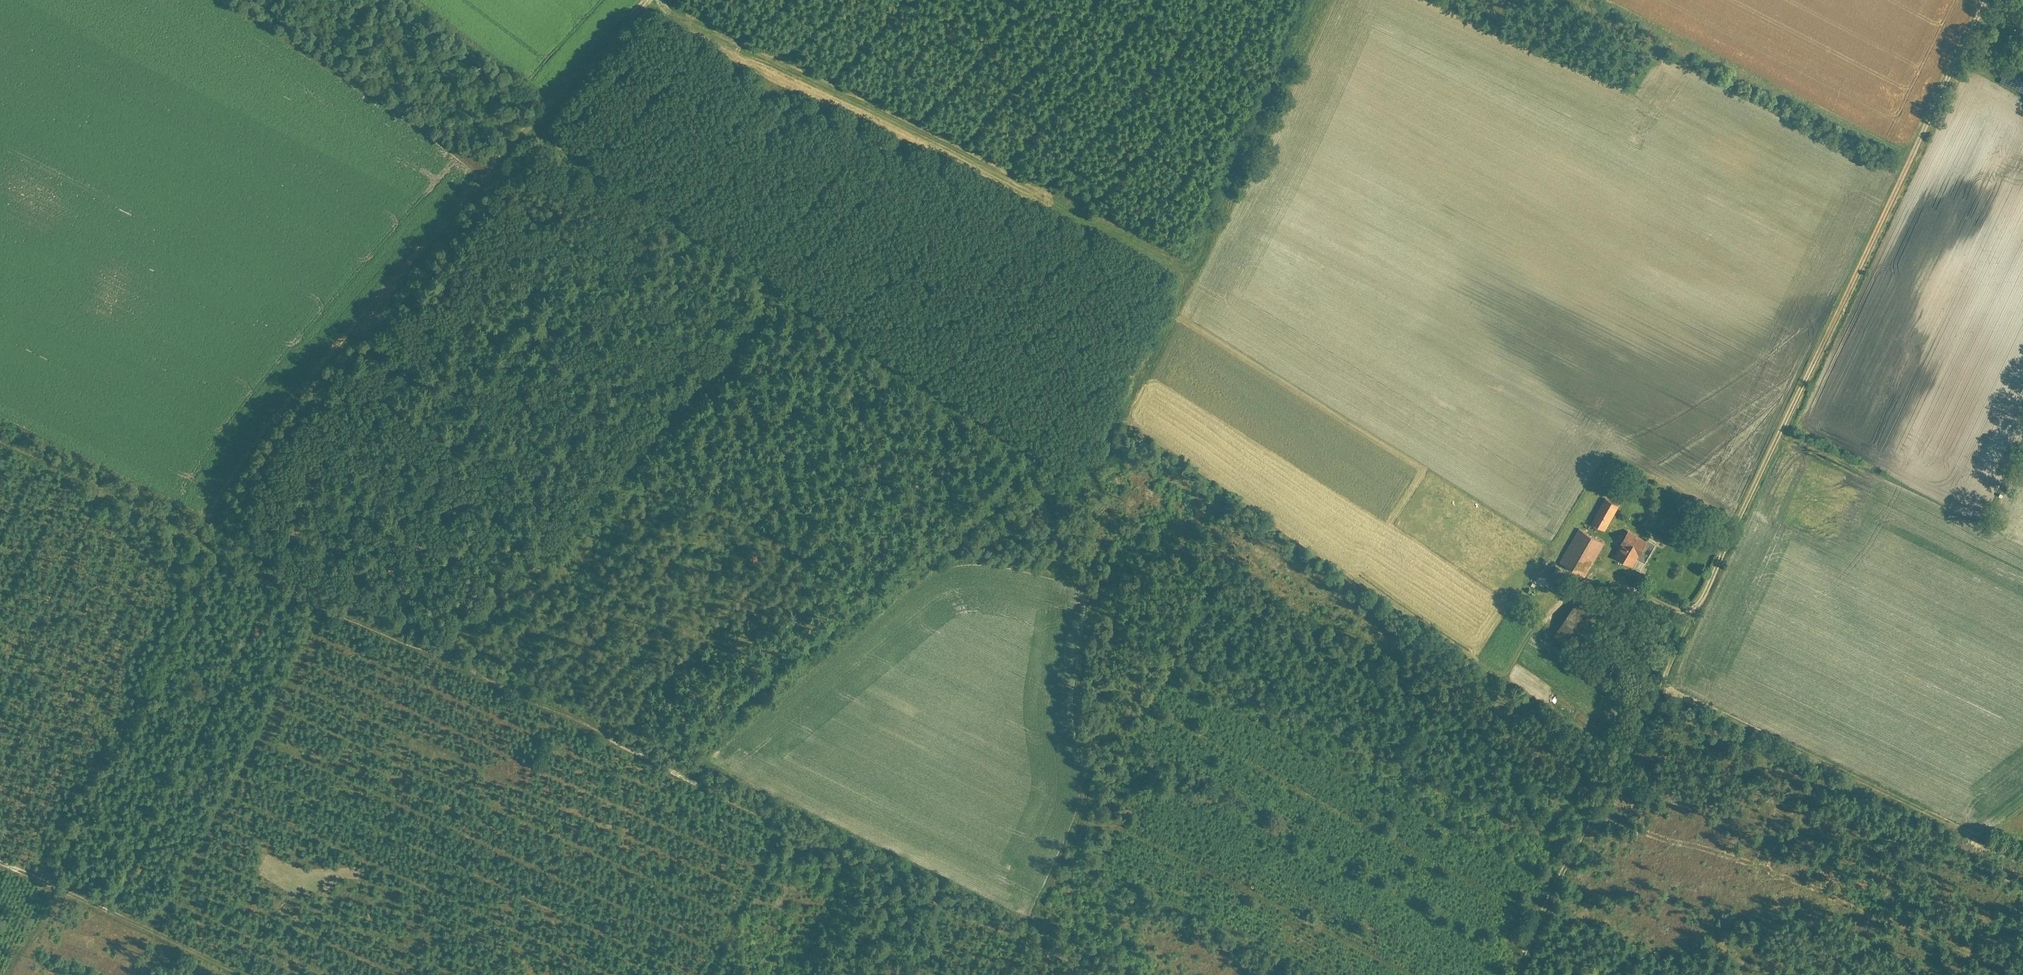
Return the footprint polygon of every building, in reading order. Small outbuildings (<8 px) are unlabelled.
[(2014,96),(2022,100),(2022,74),(2014,96)] [(1608,501),(1593,528),(1606,535),(1621,508),(1608,501)] [(1582,532),(1564,564),(1587,577),(1605,545),(1582,532)] [(1645,539),(1641,546),(1629,540),(1618,562),(1637,572),(1641,564),(1649,568),(1660,546),(1645,539)] [(1578,600),(1553,637),(1569,648),(1594,610),(1578,600)]
